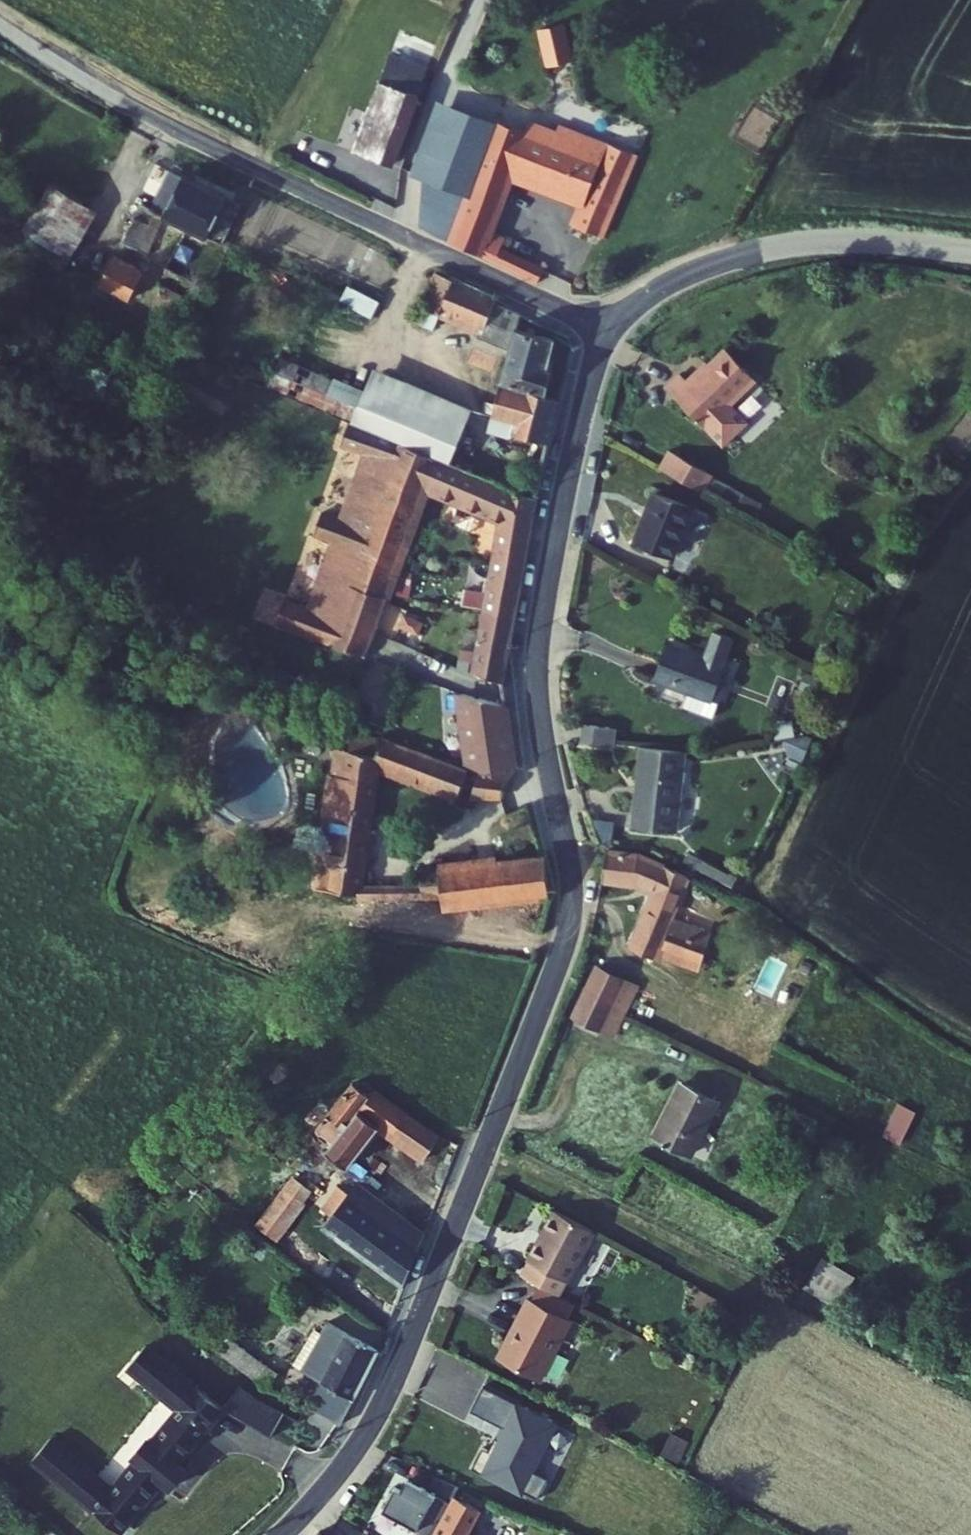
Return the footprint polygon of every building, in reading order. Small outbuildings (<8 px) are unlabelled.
[(510,14),(520,51),(541,44),(530,9),(510,14)] [(575,61),(570,21),(541,25),(545,64),(575,61)] [(367,33),(365,41),(402,59),(406,46),(367,33)] [(327,138),(365,155),(392,85),(402,59),(365,41),(327,138)] [(413,226),(462,248),(470,233),(460,224),(435,213),(473,114),(392,85),(365,155),(432,180),(413,226)] [(639,117),(647,122),(654,113),(646,108),(639,117)] [(576,229),(612,144),(586,133),(578,152),(559,146),(562,136),(536,126),(533,136),(473,114),(435,213),(460,224),(484,159),(557,188),(546,215),(576,229)] [(130,205),(182,231),(204,190),(137,155),(131,167),(137,171),(131,182),(125,180),(120,187),(94,234),(108,242),(113,235),(121,239),(129,224),(122,219),(130,205)] [(78,224),(94,234),(120,187),(104,177),(78,224)] [(44,258),(72,209),(23,183),(0,227),(0,235),(44,258)] [(462,248),(512,270),(517,255),(470,233),(462,248)] [(158,275),(168,281),(181,254),(171,249),(158,275)] [(70,276),(99,293),(112,269),(83,253),(70,276)] [(495,317),(499,302),(468,289),(471,282),(410,259),(391,310),(416,319),(420,306),(487,332),(478,365),(517,383),(523,360),(518,359),(526,330),(495,317)] [(317,297),(351,313),(359,295),(325,279),(317,297)] [(656,374),(643,389),(703,443),(727,417),(707,399),(730,373),(699,346),(666,383),(656,374)] [(412,451),(426,457),(449,398),(358,358),(346,388),(263,352),(250,383),(326,415),(412,451)] [(225,372),(237,377),(243,362),(231,357),(225,372)] [(477,367),(466,410),(484,419),(481,429),(520,437),(532,393),(477,367)] [(401,479),(412,451),(326,415),(318,433),(365,453),(341,517),(315,506),(312,512),(294,504),(285,526),(303,534),(290,564),(326,579),(303,639),(333,652),(401,479)] [(365,453),(318,433),(316,438),(340,448),(315,506),(341,517),(365,453)] [(691,472),(648,449),(639,467),(681,490),(691,472)] [(474,679),(474,677),(479,634),(509,491),(470,475),(426,457),(412,451),(401,479),(474,511),(445,669),(448,669),(448,666),(474,679)] [(632,492),(612,538),(652,557),(673,509),(632,492)] [(326,579),(290,564),(276,599),(252,589),(242,613),(303,639),(326,579)] [(366,617),(390,627),(395,615),(371,605),(366,617)] [(643,631),(630,665),(659,675),(653,693),(688,705),(702,670),(696,667),(701,654),(699,653),(709,627),(691,621),(681,646),(643,631)] [(471,772),(485,778),(493,759),(480,705),(478,705),(433,689),(443,757),(452,760),(451,764),(471,772)] [(588,712),(555,708),(553,725),(586,729),(588,712)] [(409,901),(520,893),(518,845),(389,860),(389,869),(380,869),(379,876),(327,877),(342,756),(425,788),(436,759),(345,723),(343,733),(318,730),(312,769),(299,768),(285,853),(301,857),(297,881),(319,887),(319,893),(408,890),(409,901)] [(663,739),(614,733),(604,811),(653,818),(663,739)] [(473,789),(471,772),(451,764),(443,762),(434,788),(473,789)] [(654,860),(609,853),(606,876),(660,886),(635,934),(670,956),(675,944),(708,960),(724,934),(685,913),(679,922),(672,918),(694,879),(654,860)] [(602,963),(589,992),(628,1011),(641,983),(602,963)] [(589,992),(576,1018),(616,1038),(628,1011),(589,992)] [(336,1117),(384,1145),(400,1119),(332,1077),(325,1088),(314,1080),(283,1123),(295,1132),(288,1143),(308,1157),(336,1117)] [(686,1080),(659,1136),(693,1153),(721,1098),(686,1080)] [(883,1134),(902,1143),(918,1110),(900,1101),(883,1134)] [(308,1182),(389,1233),(395,1216),(318,1167),(308,1182)] [(286,1219),(375,1271),(389,1233),(308,1182),(298,1176),(284,1198),(294,1205),(286,1219)] [(500,1223),(484,1252),(527,1275),(562,1210),(521,1187),(510,1208),(516,1210),(507,1226),(500,1223)] [(822,1256),(803,1288),(837,1308),(856,1275),(822,1256)] [(477,1322),(465,1343),(508,1366),(540,1308),(498,1284),(490,1298),(494,1300),(481,1324),(477,1322)] [(279,1376),(312,1404),(347,1337),(284,1306),(275,1323),(265,1320),(250,1357),(281,1370),(279,1376)] [(195,1328),(185,1339),(229,1381),(239,1370),(195,1328)] [(189,1395),(113,1332),(94,1354),(144,1396),(118,1429),(114,1426),(112,1428),(148,1460),(151,1456),(143,1450),(189,1395)] [(206,1374),(189,1395),(237,1424),(251,1401),(224,1389),(206,1374)] [(312,1404),(279,1376),(271,1398),(306,1411),(312,1404)] [(112,1428),(99,1444),(102,1447),(79,1475),(17,1424),(0,1444),(0,1447),(86,1519),(129,1467),(136,1475),(148,1460),(112,1428)] [(442,1490),(448,1481),(423,1469),(415,1481),(438,1497),(442,1490)] [(414,1533),(438,1497),(415,1481),(400,1472),(394,1482),(384,1476),(369,1499),(402,1520),(399,1524),(414,1533)] [(413,1534),(450,1534),(454,1529),(468,1506),(442,1490),(438,1497),(414,1533),(413,1534)]
